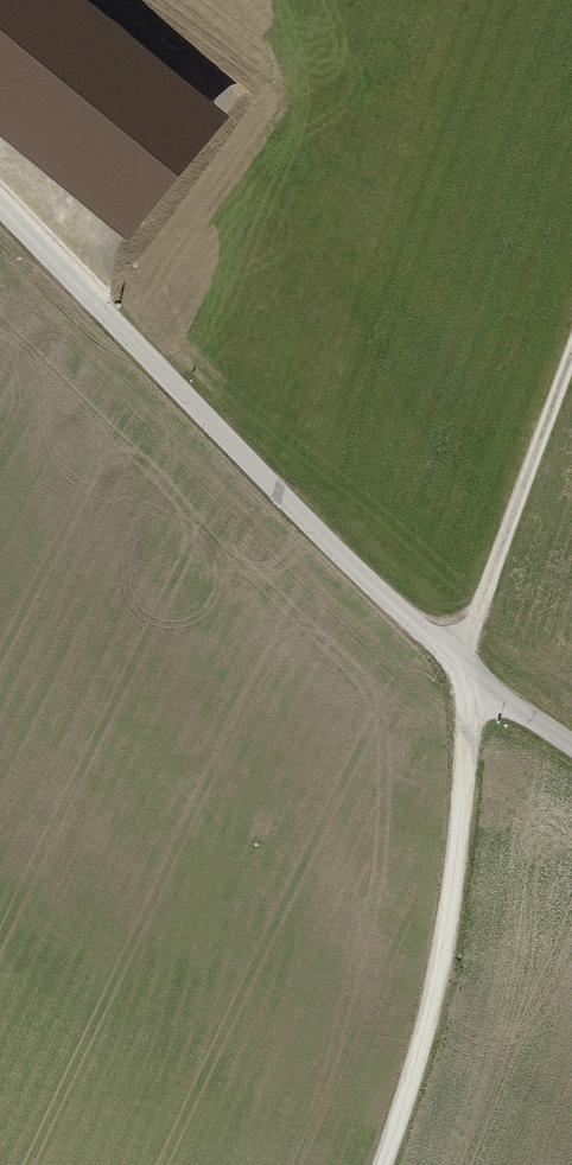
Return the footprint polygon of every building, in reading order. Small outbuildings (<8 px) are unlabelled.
[(124,237),(226,114),(89,0),(0,0),(0,134),(124,237)]
